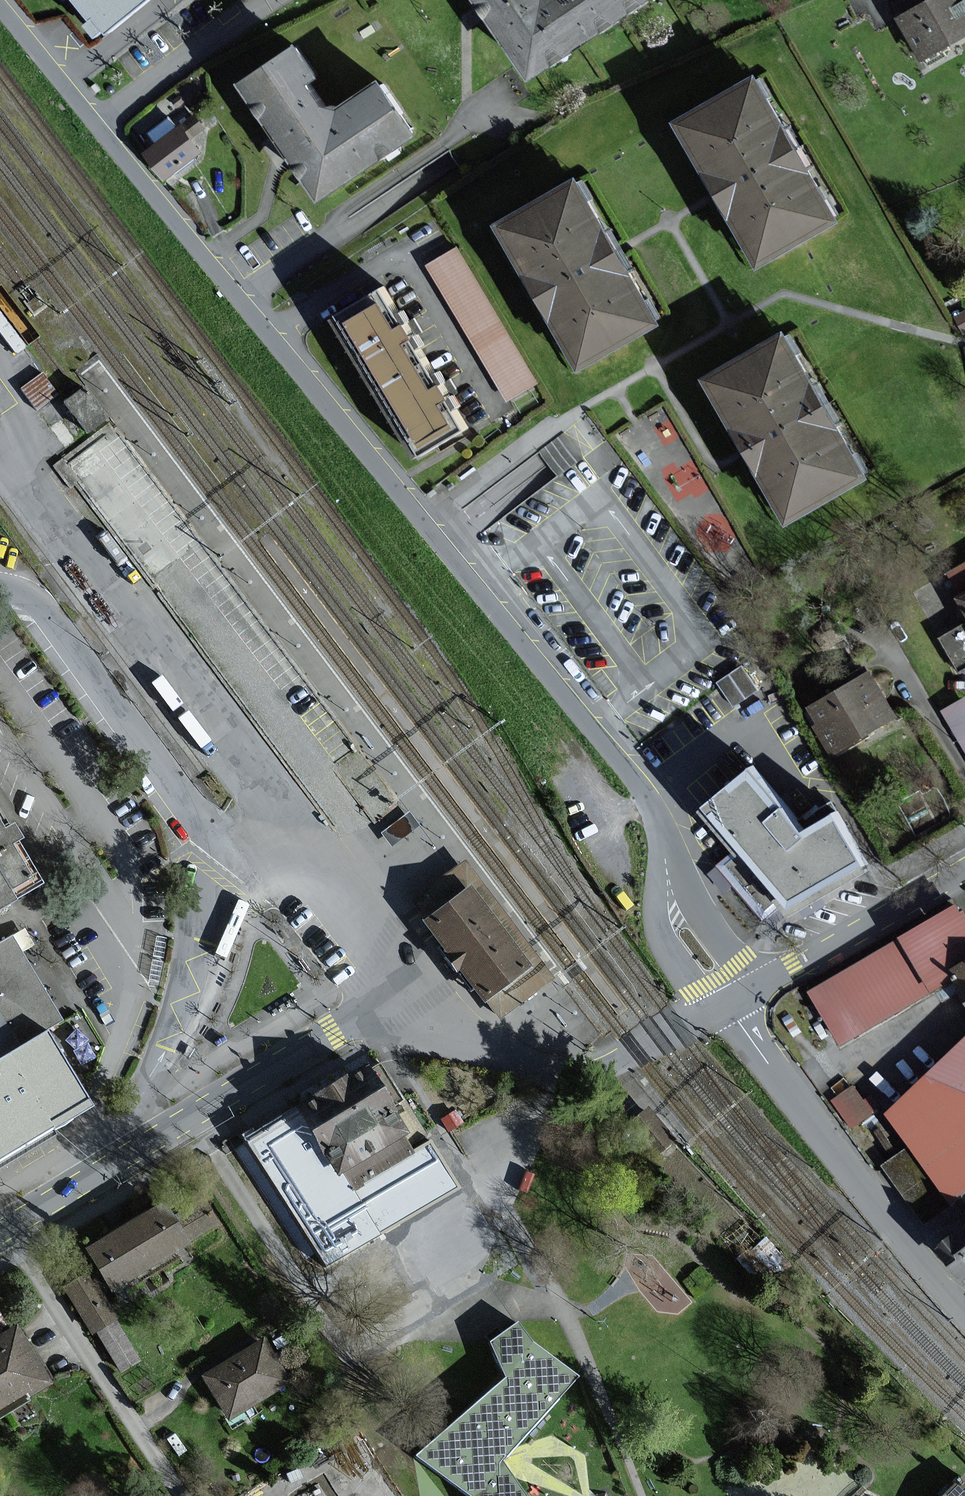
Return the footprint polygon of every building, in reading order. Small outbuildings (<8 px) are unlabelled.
[(101,36),(148,0),(72,0),(101,36)] [(477,5),(529,85),(660,0),(474,0),(477,5)] [(898,18),(921,63),(964,40),(964,7),(961,0),(932,0),(898,18)] [(296,44),(239,84),(281,148),(321,201),(413,136),(375,83),(330,115),(309,85),(320,77),(296,44)] [(754,76),(674,121),(757,269),(837,224),(754,76)] [(159,147),(146,156),(164,181),(203,154),(185,127),(177,133),(168,121),(150,133),(159,147)] [(576,180),(493,226),(574,371),(657,325),(576,180)] [(456,247),(426,266),(507,402),(538,383),(456,247)] [(333,316),(378,390),(423,363),(411,342),(425,333),(419,324),(415,318),(401,326),(379,289),(333,316)] [(782,333),(702,377),(784,524),(864,480),(782,333)] [(451,380),(438,387),(423,363),(378,390),(418,460),(466,431),(447,401),(459,394),(454,386),(451,380)] [(40,374),(23,387),(38,408),(56,395),(40,374)] [(82,388),(61,403),(84,435),(105,420),(82,388)] [(951,575),(962,596),(956,599),(964,615),(964,567),(951,575)] [(940,639),(957,670),(964,666),(964,625),(940,639)] [(739,665),(715,681),(718,685),(720,688),(733,707),(757,691),(739,665)] [(872,670),(809,708),(836,752),(899,714),(872,670)] [(941,712),(964,752),(964,698),(941,712)] [(779,908),(787,918),(871,870),(836,811),(805,828),(753,767),(703,808),(697,813),(732,853),(716,866),(763,922),(779,908)] [(17,821),(1,796),(0,797),(0,911),(27,895),(51,880),(24,837),(32,832),(23,817),(17,821)] [(408,813),(379,833),(390,849),(419,828),(408,813)] [(547,979),(460,867),(412,904),(477,988),(499,1016),(547,979)] [(806,995),(835,1047),(959,977),(964,988),(964,905),(806,995)] [(0,944),(0,1060),(48,1031),(62,1023),(10,938),(0,944)] [(46,1139),(95,1109),(48,1031),(0,1060),(0,1166),(46,1139)] [(916,1143),(884,1165),(926,1223),(958,1200),(964,1193),(964,1037),(892,1110),(916,1143)] [(376,1062),(298,1110),(366,1217),(443,1169),(376,1062)] [(853,1084),(830,1100),(849,1128),(880,1108),(872,1095),(864,1100),(853,1084)] [(631,1119),(649,1130),(643,1139),(660,1149),(674,1128),(639,1106),(631,1119)] [(366,1217),(298,1110),(273,1126),(243,1144),(322,1270),(377,1235),(366,1217)] [(165,1216),(183,1245),(217,1225),(200,1196),(165,1216)] [(106,1236),(79,1252),(106,1296),(185,1249),(183,1245),(165,1216),(159,1205),(138,1218),(106,1236)] [(86,1274),(61,1290),(90,1335),(93,1334),(113,1321),(115,1320),(86,1274)] [(113,1321),(93,1334),(118,1375),(138,1362),(113,1321)] [(513,1325),(498,1335),(484,1345),(499,1383),(410,1459),(461,1495),(521,1495),(500,1464),(574,1380),(528,1346),(513,1325)] [(0,1338),(0,1412),(49,1382),(16,1328),(0,1338)] [(288,1387),(262,1342),(201,1377),(227,1422),(288,1387)] [(269,1495),(333,1495),(314,1467),(269,1495)] [(960,1478),(941,1495),(964,1495),(964,1483),(960,1478)]
